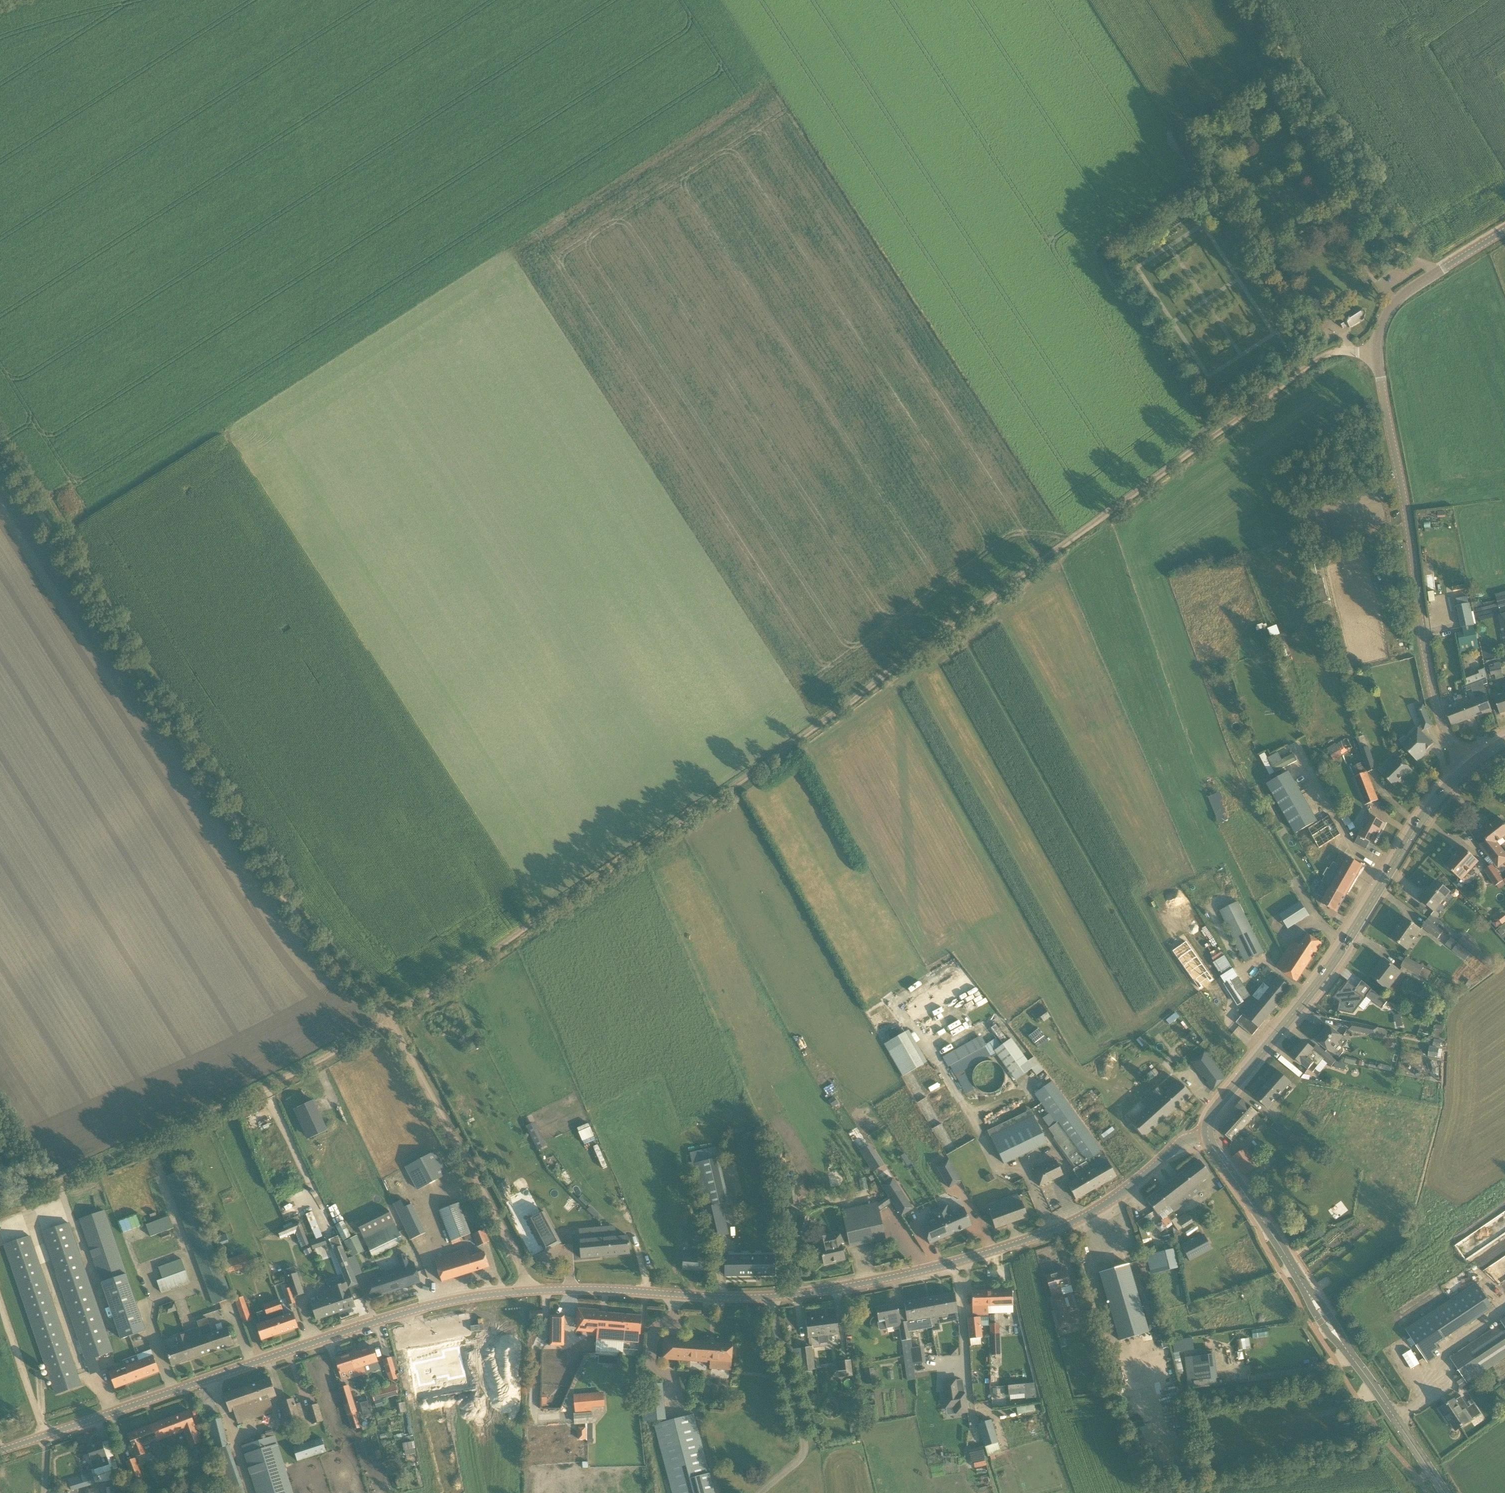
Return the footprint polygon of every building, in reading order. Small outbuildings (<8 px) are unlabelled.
[(1364,313),(1362,309),(1361,309),(1356,308),(1355,308),(1341,316),(1343,319),(1338,322),(1342,329),(1347,326),(1349,328),(1362,320),(1363,319),(1364,314),(1364,313)] [(1322,579),(1311,581),(1316,604),(1328,602),(1325,592),(1322,579)] [(1496,595),(1498,606),(1504,605),(1504,593),(1496,595)] [(1461,621),(1463,631),(1475,628),(1470,602),(1469,603),(1468,597),(1457,599),(1458,606),(1457,606),(1460,622),(1461,621)] [(1475,628),(1463,631),(1464,633),(1458,634),(1459,644),(1469,642),(1471,650),(1479,648),(1475,628)] [(1494,667),(1489,668),(1491,679),(1502,677),(1499,662),(1493,664),(1494,667)] [(1475,698),(1445,710),(1452,726),(1492,711),(1486,696),(1487,695),(1484,686),(1489,684),(1484,669),(1478,671),(1479,674),(1465,679),(1467,691),(1472,689),(1475,698)] [(1438,676),(1442,694),(1447,693),(1445,680),(1444,680),(1442,675),(1438,676)] [(1497,704),(1500,714),(1504,712),(1504,694),(1495,697),(1497,704)] [(1440,698),(1444,709),(1451,706),(1447,695),(1440,698)] [(1415,708),(1422,725),(1424,730),(1432,726),(1423,705),(1415,708)] [(1401,745),(1410,755),(1417,762),(1424,755),(1423,754),(1433,744),(1418,728),(1401,745)] [(1268,775),(1294,762),(1287,746),(1266,756),(1264,752),(1258,755),(1268,775)] [(1360,749),(1368,772),(1376,769),(1368,746),(1360,749)] [(1382,774),(1386,779),(1393,786),(1402,778),(1403,779),(1412,770),(1399,757),(1382,774)] [(1354,778),(1365,805),(1378,800),(1367,772),(1354,778)] [(1268,785),(1295,833),(1317,821),(1290,773),(1268,785)] [(1219,792),(1207,797),(1218,823),(1227,820),(1219,801),(1222,800),(1219,792)] [(1262,806),(1269,819),(1271,822),(1277,818),(1269,803),(1262,806)] [(1307,829),(1319,849),(1341,835),(1329,815),(1307,829)] [(1358,836),(1373,844),(1385,823),(1369,815),(1358,836)] [(1271,822),(1275,829),(1281,826),(1277,818),(1271,822)] [(1480,844),(1480,845),(1498,868),(1504,863),(1504,853),(1497,843),(1504,836),(1504,824),(1500,818),(1489,827),(1487,825),(1479,832),(1485,840),(1480,844)] [(1446,866),(1453,873),(1462,881),(1479,862),(1463,847),(1446,866)] [(1323,899),(1321,903),(1337,912),(1363,866),(1342,854),(1336,864),(1334,863),(1316,894),(1323,899)] [(1499,889),(1504,885),(1504,884),(1492,865),(1484,871),(1495,887),(1497,886),(1499,889)] [(1419,899),(1426,905),(1435,912),(1451,893),(1437,881),(1427,893),(1425,891),(1419,899)] [(1264,952),(1239,902),(1220,911),(1245,962),(1264,952)] [(1279,915),(1284,922),(1296,915),(1300,921),(1309,915),(1300,902),(1279,915)] [(1431,916),(1428,920),(1437,927),(1438,927),(1440,924),(1431,916)] [(1390,938),(1398,944),(1408,951),(1422,930),(1405,918),(1390,938)] [(1437,927),(1428,920),(1422,927),(1438,940),(1444,932),(1438,927),(1437,927)] [(1294,941),(1276,968),(1297,981),(1322,943),(1308,934),(1300,945),(1294,941)] [(1458,943),(1477,958),(1480,954),(1474,950),(1477,946),(1464,936),(1458,943)] [(1445,945),(1465,961),(1471,954),(1451,938),(1445,945)] [(1188,945),(1174,955),(1201,993),(1215,983),(1188,945)] [(1401,966),(1426,981),(1431,972),(1406,958),(1401,966)] [(1370,976),(1377,982),(1389,991),(1402,973),(1384,959),(1370,976)] [(1268,967),(1261,973),(1266,977),(1272,971),(1268,967)] [(1238,976),(1230,981),(1243,1001),(1250,996),(1238,976)] [(1243,1015),(1236,1023),(1252,1036),(1292,988),(1279,978),(1270,988),(1264,983),(1240,1012),(1243,1015)] [(1335,996),(1334,997),(1340,1002),(1340,1003),(1338,1011),(1339,1011),(1353,1014),(1365,999),(1355,991),(1357,989),(1349,982),(1350,982),(1349,981),(1341,991),(1340,990),(1335,997),(1335,996)] [(1372,989),(1366,997),(1382,1009),(1388,1001),(1372,989)] [(1036,1020),(1047,1012),(1042,1005),(1031,1013),(1036,1020)] [(1174,1011),(1164,1019),(1167,1023),(1157,1032),(1170,1047),(1190,1030),(1174,1011)] [(1349,1030),(1376,1036),(1376,1035),(1384,1036),(1386,1029),(1350,1022),(1349,1030)] [(1316,1041),(1323,1047),(1338,1059),(1343,1053),(1343,1048),(1348,1041),(1328,1025),(1316,1041)] [(1434,1037),(1442,1039),(1444,1027),(1436,1025),(1434,1037)] [(895,1028),(887,1030),(889,1038),(897,1036),(895,1028)] [(1034,1058),(1028,1062),(1012,1039),(994,1051),(1015,1081),(1032,1069),(1036,1075),(1043,1070),(1034,1058)] [(1290,1055),(1298,1061),(1313,1073),(1322,1060),(1332,1067),(1336,1061),(1317,1045),(1314,1050),(1304,1041),(1299,1047),(1297,1046),(1290,1055)] [(1430,1047),(1428,1056),(1437,1058),(1439,1049),(1430,1047)] [(1205,1083),(1211,1090),(1224,1078),(1204,1050),(1189,1063),(1201,1078),(1203,1077),(1207,1082),(1205,1083)] [(977,1089),(978,1090),(979,1091),(980,1091),(981,1092),(982,1092),(984,1093),(985,1093),(986,1093),(988,1093),(989,1093),(991,1093),(992,1093),(993,1092),(995,1092),(996,1091),(997,1091),(998,1090),(999,1089),(1000,1088),(1001,1087),(1002,1085),(1002,1084),(1003,1083),(1003,1082),(1004,1080),(1004,1079),(1004,1077),(1004,1076),(1004,1075),(1003,1073),(1003,1072),(1002,1071),(1002,1070),(1001,1068),(1000,1067),(999,1066),(998,1065),(997,1064),(996,1064),(995,1063),(993,1063),(992,1062),(991,1062),(989,1062),(988,1062),(986,1062),(985,1062),(984,1062),(982,1063),(981,1063),(980,1064),(979,1064),(978,1065),(977,1066),(976,1067),(975,1068),(974,1070),(973,1071),(973,1072),(972,1073),(972,1075),(972,1076),(972,1077),(972,1079),(972,1080),(972,1082),(973,1083),(973,1084),(974,1085),(975,1087),(976,1088),(977,1089)] [(1255,1097),(1262,1104),(1269,1110),(1292,1083),(1278,1071),(1255,1097)] [(1077,1179),(1067,1184),(1076,1199),(1116,1176),(1101,1152),(1102,1151),(1052,1081),(1034,1094),(1063,1133),(1059,1136),(1065,1144),(1060,1147),(1075,1169),(1073,1170),(1077,1179)] [(1157,1099),(1130,1123),(1143,1137),(1191,1095),(1184,1087),(1178,1081),(1166,1092),(1165,1093),(1159,1086),(1151,1093),(1157,1099)] [(828,1100),(832,1107),(838,1104),(833,1097),(829,1099),(828,1097),(827,1098),(828,1100)] [(293,1110),(307,1139),(327,1130),(313,1100),(293,1110)] [(1220,1131),(1232,1141),(1239,1134),(1244,1139),(1250,1133),(1245,1128),(1258,1113),(1243,1100),(1236,1108),(1239,1111),(1220,1131)] [(989,1134),(1003,1164),(1047,1144),(1032,1113),(989,1134)] [(1281,1134),(1284,1129),(1273,1121),(1270,1126),(1281,1134)] [(535,1131),(529,1133),(534,1145),(540,1142),(535,1131)] [(292,1153),(296,1151),(286,1133),(282,1136),(292,1153)] [(1292,1134),(1288,1142),(1299,1147),(1303,1139),(1292,1134)] [(580,1150),(591,1173),(606,1166),(596,1143),(580,1150)] [(692,1164),(690,1164),(708,1239),(728,1234),(721,1204),(729,1202),(716,1147),(689,1153),(692,1164)] [(1234,1157),(1245,1175),(1259,1165),(1247,1148),(1234,1157)] [(405,1166),(417,1190),(447,1174),(435,1151),(405,1166)] [(910,1164),(904,1154),(900,1156),(907,1166),(910,1164)] [(876,1158),(867,1164),(872,1171),(881,1166),(876,1158)] [(1032,1172),(1039,1187),(1063,1176),(1056,1160),(1032,1172)] [(1167,1216),(1171,1221),(1177,1217),(1173,1212),(1201,1190),(1197,1185),(1210,1175),(1199,1160),(1146,1201),(1158,1216),(1169,1208),(1172,1212),(1167,1216)] [(960,1181),(948,1161),(937,1167),(948,1188),(960,1181)] [(166,1177),(213,1305),(233,1298),(185,1169),(166,1177)] [(756,1190),(755,1170),(748,1171),(748,1178),(743,1179),(744,1190),(756,1190)] [(985,1176),(988,1182),(994,1179),(992,1173),(985,1176)] [(892,1179),(881,1186),(901,1216),(912,1209),(892,1179)] [(779,1187),(782,1205),(799,1203),(796,1185),(779,1187)] [(278,1198),(283,1215),(294,1212),(289,1195),(278,1198)] [(989,1213),(995,1229),(1027,1217),(1021,1201),(1020,1202),(1017,1195),(988,1206),(991,1212),(989,1213)] [(393,1204),(410,1240),(425,1233),(412,1204),(404,1207),(401,1200),(393,1204)] [(842,1210),(850,1247),(885,1239),(876,1202),(842,1210)] [(439,1210),(450,1241),(470,1233),(459,1203),(439,1210)] [(947,1205),(938,1208),(950,1235),(971,1226),(963,1208),(951,1213),(947,1205)] [(950,1235),(938,1208),(930,1212),(934,1221),(921,1226),(929,1244),(950,1235)] [(356,1224),(373,1258),(403,1242),(387,1209),(356,1224)] [(102,1283),(126,1275),(104,1211),(80,1219),(102,1283)] [(545,1212),(529,1220),(546,1253),(562,1244),(545,1212)] [(1177,1220),(1183,1229),(1193,1222),(1187,1213),(1177,1220)] [(117,1220),(121,1232),(140,1226),(136,1214),(117,1220)] [(800,1215),(795,1235),(804,1237),(809,1218),(800,1215)] [(1138,1228),(1143,1244),(1147,1243),(1146,1239),(1148,1238),(1144,1225),(1149,1221),(1146,1216),(1136,1223),(1139,1228),(1138,1228)] [(146,1225),(150,1237),(173,1228),(169,1217),(146,1225)] [(335,1225),(343,1240),(351,1237),(343,1221),(335,1225)] [(296,1234),(301,1247),(308,1244),(299,1222),(277,1231),(280,1239),(294,1233),(294,1235),(296,1234)] [(109,1342),(68,1223),(42,1232),(88,1364),(92,1374),(99,1371),(95,1357),(112,1352),(109,1342)] [(489,1242),(484,1230),(473,1234),(478,1246),(489,1242)] [(844,1244),(842,1233),(817,1239),(819,1249),(820,1249),(821,1254),(820,1254),(819,1255),(818,1257),(819,1259),(820,1260),(821,1260),(823,1260),(824,1264),(844,1260),(841,1245),(844,1244)] [(213,1238),(216,1247),(228,1243),(225,1234),(213,1238)] [(1181,1246),(1189,1261),(1212,1250),(1204,1234),(1181,1246)] [(323,1235),(310,1240),(313,1249),(326,1244),(323,1235)] [(351,1257),(350,1258),(353,1265),(350,1266),(354,1276),(362,1273),(355,1255),(364,1251),(356,1235),(344,1242),(351,1257)] [(610,1235),(603,1236),(605,1256),(629,1254),(628,1236),(610,1238),(610,1235)] [(78,1378),(30,1236),(4,1245),(53,1387),(55,1386),(58,1394),(79,1386),(76,1379),(78,1378)] [(580,1240),(579,1241),(581,1259),(605,1256),(603,1236),(580,1238),(580,1240)] [(355,1307),(350,1290),(349,1290),(348,1288),(358,1284),(354,1276),(350,1266),(353,1265),(350,1258),(348,1259),(342,1245),(333,1249),(346,1283),(330,1288),(320,1292),(322,1299),(310,1303),(316,1320),(355,1307)] [(434,1259),(439,1272),(442,1282),(489,1267),(484,1252),(470,1256),(467,1249),(434,1259)] [(223,1261),(227,1273),(244,1267),(245,1270),(249,1268),(244,1254),(223,1261)] [(679,1255),(679,1269),(704,1270),(704,1255),(679,1255)] [(738,1256),(725,1257),(725,1276),(756,1276),(757,1276),(757,1275),(760,1275),(760,1276),(761,1276),(774,1275),(774,1268),(775,1268),(775,1264),(774,1264),(774,1258),(765,1259),(764,1256),(752,1256),(752,1258),(751,1258),(751,1261),(752,1261),(752,1262),(738,1263),(738,1256)] [(396,1272),(391,1274),(386,1276),(384,1271),(378,1273),(380,1278),(366,1282),(372,1298),(422,1282),(414,1263),(395,1269),(396,1272)] [(1128,1264),(1099,1273),(1119,1341),(1148,1332),(1128,1264)] [(286,1276),(289,1288),(290,1288),(293,1297),(293,1296),(304,1293),(297,1273),(296,1273),(294,1267),(285,1270),(287,1276),(286,1276)] [(157,1281),(161,1293),(190,1282),(185,1270),(157,1281)] [(1050,1298),(1059,1329),(1071,1325),(1060,1288),(1070,1285),(1066,1270),(1046,1276),(1052,1298),(1050,1298)] [(102,1283),(121,1339),(145,1331),(126,1275),(102,1283)] [(1449,1301),(1466,1327),(1466,1326),(1465,1324),(1491,1307),(1493,1309),(1476,1283),(1449,1301)] [(290,1288),(289,1288),(284,1290),(289,1305),(295,1303),(293,1296),(293,1297),(290,1288)] [(988,1321),(988,1314),(1013,1313),(1012,1289),(972,1291),(973,1318),(967,1319),(969,1339),(982,1337),(981,1321),(988,1321)] [(903,1310),(905,1322),(907,1321),(909,1330),(917,1329),(916,1321),(930,1319),(932,1326),(939,1325),(938,1319),(948,1317),(947,1315),(958,1313),(955,1293),(904,1303),(905,1309),(903,1310)] [(235,1299),(243,1323),(251,1320),(243,1296),(235,1299)] [(284,1315),(279,1300),(264,1306),(269,1321),(256,1325),(261,1340),(298,1328),(292,1312),(284,1315)] [(879,1329),(881,1330),(887,1329),(887,1328),(894,1326),(893,1318),(899,1316),(897,1304),(876,1308),(879,1322),(877,1322),(879,1329)] [(575,1331),(590,1332),(590,1331),(597,1332),(596,1340),(639,1344),(640,1335),(642,1316),(599,1312),(599,1310),(577,1308),(575,1331)] [(529,1311),(529,1319),(543,1319),(542,1311),(529,1311)] [(806,1319),(808,1339),(818,1337),(818,1344),(828,1342),(827,1336),(838,1334),(836,1315),(806,1319)] [(166,1349),(168,1357),(172,1366),(233,1345),(227,1327),(212,1333),(207,1318),(197,1322),(202,1336),(188,1342),(185,1334),(176,1337),(179,1344),(166,1349)] [(1502,1323),(1450,1358),(1461,1375),(1459,1377),(1462,1383),(1466,1381),(1467,1383),(1504,1358),(1504,1320),(1502,1323)] [(898,1323),(902,1341),(910,1339),(909,1330),(907,1321),(905,1322),(898,1323)] [(990,1324),(991,1355),(1001,1355),(999,1324),(990,1324)] [(1406,1330),(1428,1362),(1435,1357),(1414,1325),(1406,1330)] [(1252,1337),(1267,1335),(1266,1327),(1251,1329),(1252,1337)] [(710,1361),(709,1369),(730,1371),(732,1344),(689,1341),(690,1339),(664,1337),(662,1359),(707,1363),(707,1361),(710,1361)] [(1241,1348),(1249,1347),(1248,1337),(1240,1338),(1241,1348)] [(1191,1338),(1172,1341),(1174,1352),(1193,1350),(1191,1338)] [(910,1339),(902,1341),(907,1380),(915,1379),(912,1357),(911,1348),(912,1348),(910,1339)] [(388,1354),(384,1346),(374,1350),(378,1359),(388,1354)] [(367,1373),(379,1369),(372,1347),(336,1358),(343,1381),(367,1373)] [(465,1376),(459,1347),(443,1351),(444,1357),(413,1363),(415,1372),(417,1372),(420,1385),(434,1382),(433,1379),(448,1375),(449,1379),(465,1376)] [(798,1349),(801,1371),(815,1369),(812,1347),(798,1349)] [(920,1347),(912,1348),(911,1348),(912,1357),(921,1355),(920,1347)] [(137,1358),(134,1359),(135,1363),(109,1372),(115,1388),(159,1372),(151,1350),(136,1355),(137,1358)] [(1402,1354),(1409,1369),(1419,1365),(1411,1350),(1402,1354)] [(1191,1382),(1193,1382),(1194,1388),(1209,1386),(1209,1380),(1217,1379),(1214,1355),(1185,1358),(1187,1377),(1190,1376),(1191,1382)] [(383,1360),(387,1373),(395,1371),(391,1358),(383,1360)] [(853,1376),(851,1360),(839,1361),(841,1378),(853,1376)] [(1095,1370),(1101,1388),(1110,1385),(1105,1367),(1095,1370)] [(971,1371),(972,1385),(991,1384),(990,1370),(971,1371)] [(234,1411),(238,1424),(274,1411),(269,1398),(276,1396),(270,1378),(223,1394),(230,1412),(234,1411)] [(956,1380),(944,1381),(944,1386),(946,1396),(944,1396),(946,1408),(955,1407),(956,1414),(967,1412),(965,1393),(958,1394),(956,1380)] [(1025,1397),(1034,1397),(1033,1382),(1007,1385),(1008,1394),(1025,1392),(1025,1397)] [(1504,1402),(1504,1401),(1504,1382),(1495,1389),(1504,1402)] [(371,1390),(374,1402),(381,1400),(398,1395),(395,1383),(371,1390)] [(640,1386),(643,1422),(666,1420),(662,1384),(640,1386)] [(339,1389),(352,1430),(360,1428),(355,1412),(357,1412),(349,1386),(339,1389)] [(588,1407),(603,1406),(602,1392),(571,1393),(573,1424),(589,1423),(588,1407)] [(1455,1400),(1439,1410),(1447,1421),(1448,1420),(1456,1431),(1469,1422),(1475,1418),(1461,1397),(1455,1400)] [(281,1403),(284,1412),(288,1424),(304,1419),(300,1404),(295,1405),(293,1399),(281,1403)] [(399,1412),(406,1410),(404,1401),(397,1403),(399,1412)] [(307,1408),(310,1417),(312,1425),(323,1421),(318,1404),(307,1408)] [(161,1450),(158,1441),(184,1431),(190,1446),(201,1442),(189,1411),(128,1434),(132,1443),(137,1457),(145,1454),(142,1447),(150,1444),(153,1453),(161,1450)] [(672,1492),(715,1492),(694,1414),(654,1425),(672,1492)] [(221,1418),(205,1422),(213,1450),(214,1450),(227,1490),(242,1486),(228,1446),(221,1418)] [(1002,1453),(991,1420),(978,1424),(988,1457),(989,1457),(993,1456),(1002,1453)] [(587,1439),(586,1427),(578,1427),(578,1439),(587,1439)] [(256,1492),(293,1492),(276,1436),(242,1447),(256,1492)] [(321,1438),(293,1447),(297,1461),(326,1452),(321,1438)] [(112,1471),(110,1465),(102,1443),(87,1448),(95,1473),(93,1474),(92,1473),(68,1480),(71,1490),(95,1482),(94,1479),(94,1477),(112,1471)] [(84,1444),(76,1446),(78,1453),(86,1450),(84,1444)] [(983,1450),(969,1453),(970,1459),(984,1456),(983,1450)] [(126,1462),(132,1480),(142,1477),(135,1458),(126,1462)]
